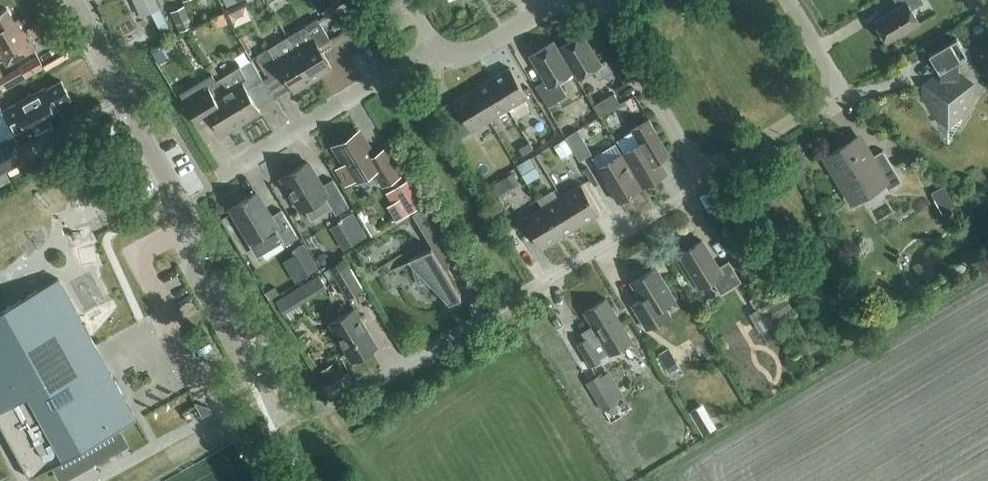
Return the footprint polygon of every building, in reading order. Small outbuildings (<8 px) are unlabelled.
[(141,18),(151,14),(144,0),(132,0),(141,18)] [(151,14),(160,10),(156,0),(144,0),(151,14)] [(271,3),(270,0),(253,0),(233,8),(239,23),(256,16),(254,10),(271,3)] [(919,23),(911,10),(924,2),(922,0),(894,0),(899,7),(875,21),(887,42),(919,23)] [(179,32),(193,25),(185,6),(170,12),(179,32)] [(8,64),(35,49),(33,45),(22,26),(19,20),(14,22),(7,10),(0,14),(0,51),(8,64)] [(980,21),(984,28),(986,30),(987,29),(987,16),(980,21)] [(294,48),(314,81),(333,69),(319,46),(330,39),(317,18),(287,37),(294,48)] [(600,63),(582,33),(561,46),(579,77),(592,69),(599,80),(612,72),(605,60),(600,63)] [(156,47),(163,60),(181,50),(174,37),(156,47)] [(314,81),(294,48),(287,37),(257,55),(269,76),(281,69),(294,92),(314,81)] [(956,38),(928,55),(939,72),(940,71),(940,75),(935,75),(922,99),(934,120),(948,145),(974,98),(960,75),(958,75),(958,64),(957,61),(967,56),(956,38)] [(546,105),(564,95),(556,81),(571,72),(552,42),(530,55),(544,79),(534,85),(546,105)] [(37,56),(17,67),(24,80),(44,68),(37,56)] [(249,59),(215,80),(242,124),(261,112),(247,90),(262,80),(249,59)] [(490,79),(508,108),(527,96),(509,67),(490,79)] [(10,87),(2,73),(0,74),(0,92),(10,87)] [(211,74),(179,94),(200,128),(214,120),(223,136),(242,124),(215,80),(211,74)] [(489,120),(508,108),(490,79),(471,91),(489,120)] [(20,145),(65,120),(58,107),(72,99),(61,80),(48,87),(46,85),(1,110),(14,134),(0,141),(0,175),(21,163),(12,147),(19,143),(20,145)] [(470,131),(489,120),(471,91),(452,102),(470,131)] [(600,116),(620,104),(613,93),(593,105),(600,116)] [(644,187),(667,174),(658,159),(669,152),(649,119),(631,130),(639,143),(623,153),(644,187)] [(592,154),(577,130),(565,137),(579,161),(592,154)] [(374,155),(359,131),(334,146),(345,164),(335,171),(345,187),(374,170),(383,186),(400,175),(384,149),(374,155)] [(870,158),(857,136),(825,155),(854,202),(884,184),(888,190),(902,182),(883,150),(870,158)] [(528,142),(518,149),(523,156),(533,150),(528,142)] [(618,202),(641,189),(621,154),(598,168),(618,202)] [(530,158),(517,166),(527,182),(540,175),(530,158)] [(322,186),(307,162),(282,177),(302,211),(304,209),(311,220),(332,208),(336,215),(349,207),(333,179),(322,186)] [(423,205),(428,202),(413,177),(408,179),(385,193),(392,204),(386,207),(395,222),(423,205)] [(562,196),(579,226),(598,214),(581,185),(562,196)] [(272,215),(257,191),(227,209),(257,258),(282,242),(285,246),(298,238),(281,210),(272,215)] [(560,237),(579,226),(562,196),(543,208),(560,237)] [(424,235),(436,228),(424,207),(412,214),(424,235)] [(542,249),(560,237),(543,208),(524,219),(542,249)] [(367,236),(353,212),(337,221),(352,246),(367,236)] [(718,267),(717,266),(701,240),(679,254),(700,288),(712,281),(720,294),(741,282),(728,261),(718,267)] [(308,274),(317,268),(303,244),(293,250),(308,274)] [(431,247),(407,261),(416,271),(421,286),(428,282),(449,303),(449,304),(461,296),(431,247)] [(348,298),(362,290),(343,259),(329,267),(348,298)] [(646,329),(665,317),(659,307),(673,299),(655,269),(632,282),(642,299),(632,305),(646,329)] [(326,288),(318,275),(275,301),(283,314),(284,313),(285,315),(291,312),(290,310),(292,309),(293,311),(299,307),(298,305),(304,302),(305,303),(311,300),(310,298),(311,297),(312,299),(318,295),(317,293),(326,288)] [(95,346),(58,279),(0,311),(0,426),(29,479),(136,420),(111,374),(107,377),(99,363),(95,346)] [(793,310),(784,295),(767,305),(772,313),(768,315),(773,322),(793,310)] [(610,355),(632,341),(606,299),(584,312),(592,325),(581,332),(585,339),(577,344),(591,366),(600,360),(599,359),(609,353),(610,355)] [(765,315),(761,307),(749,314),(760,333),(774,325),(767,314),(765,315)] [(352,362),(377,347),(354,308),(329,324),(352,362)] [(680,366),(675,358),(664,364),(668,372),(680,366)] [(341,378),(333,364),(320,371),(328,385),(341,378)] [(623,396),(609,371),(602,375),(601,372),(585,382),(602,411),(618,402),(617,400),(623,396)] [(709,400),(695,407),(708,433),(722,426),(709,400)]
